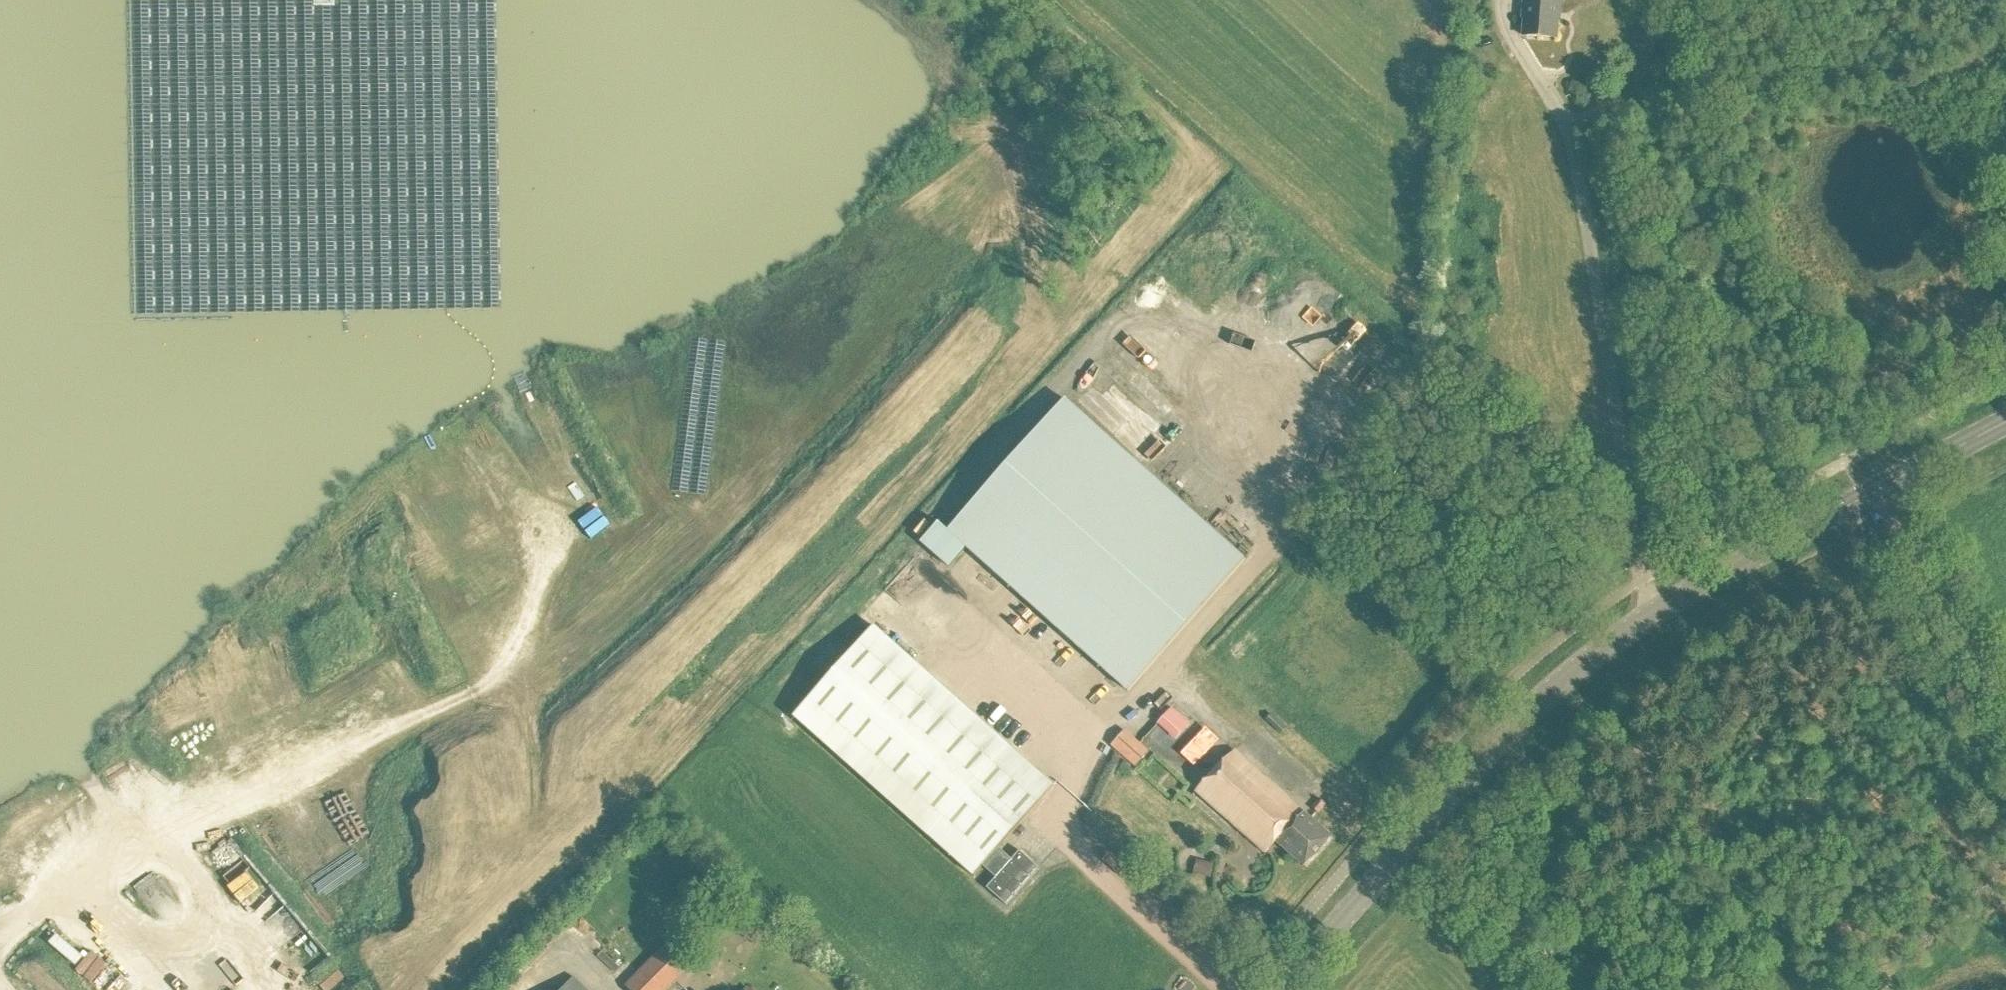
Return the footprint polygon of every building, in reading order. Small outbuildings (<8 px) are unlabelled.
[(1523,35),(1557,38),(1560,0),(1526,0),(1523,35)] [(1128,692),(1245,559),(1065,400),(948,531),(938,523),(920,543),(949,569),(967,549),(1128,692)] [(1584,493),(1580,498),(1584,502),(1588,497),(1584,493)] [(1054,786),(874,626),(794,716),(974,876),(983,866),(996,878),(987,888),(1006,905),(1039,868),(1020,852),(1012,860),(999,848),(1054,786)] [(1190,725),(1172,709),(1157,725),(1175,741),(1190,725)] [(1136,768),(1150,752),(1125,730),(1111,746),(1136,768)] [(1332,837),(1235,752),(1196,791),(1266,853),(1276,842),(1304,866),(1332,837)] [(1211,879),(1214,864),(1197,860),(1193,875),(1211,879)] [(628,989),(666,989),(689,967),(666,945),(625,987),(628,989)] [(93,980),(108,964),(93,950),(78,966),(93,980)] [(560,989),(585,989),(572,977),(560,989)]
